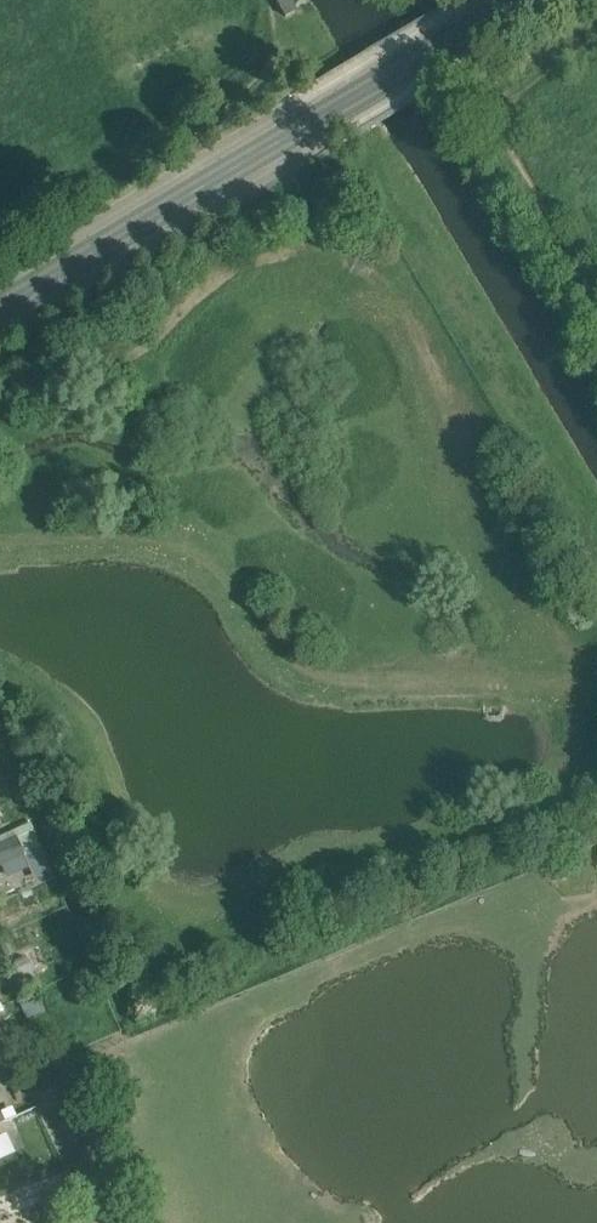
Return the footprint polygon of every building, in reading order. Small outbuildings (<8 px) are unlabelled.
[(54,872),(31,822),(0,836),(0,863),(7,878),(30,868),(36,880),(54,872)] [(13,1150),(9,1134),(0,1137),(0,1153),(13,1150)]
